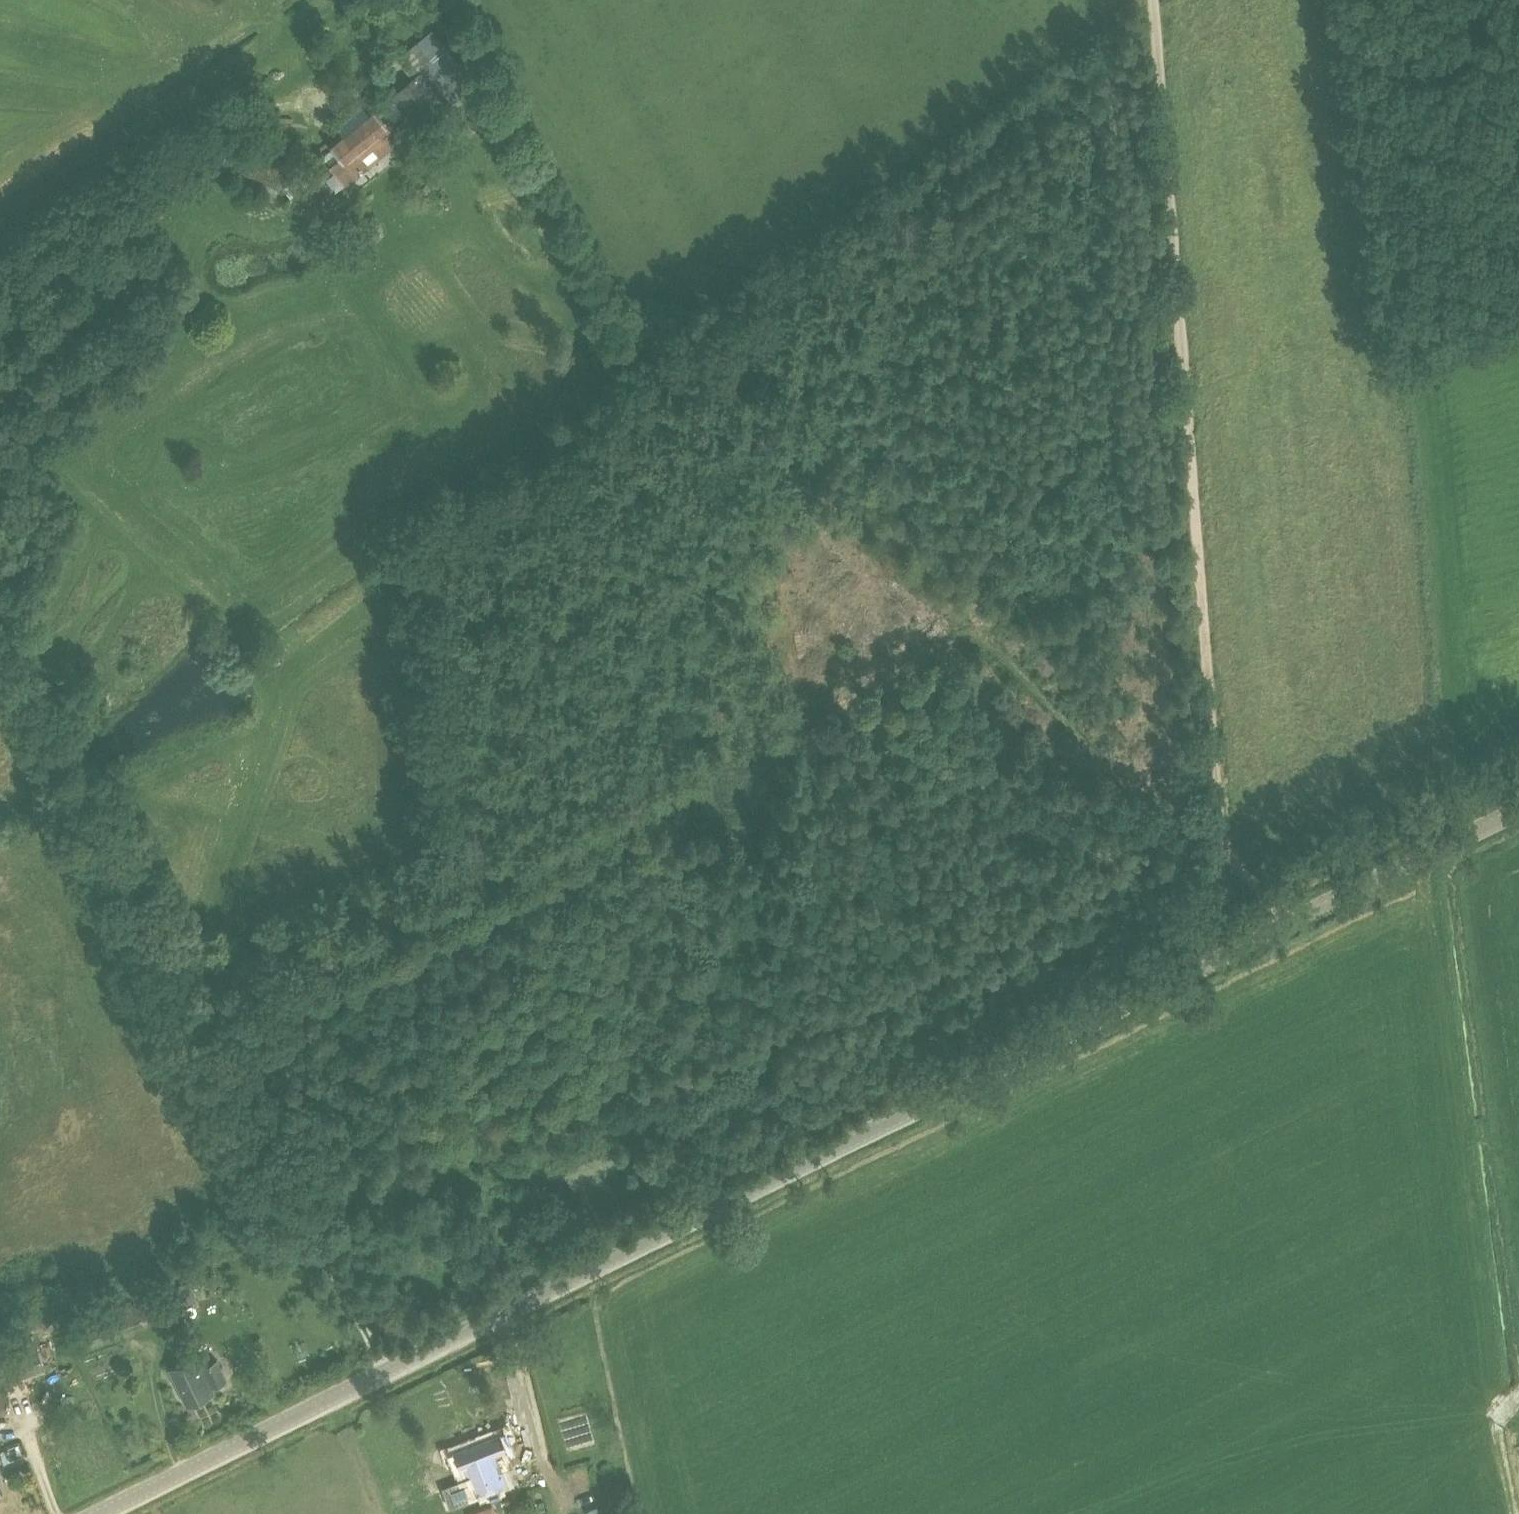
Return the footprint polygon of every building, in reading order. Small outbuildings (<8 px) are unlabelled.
[(389,97),(418,131),(461,97),(432,61),(417,43),(400,58),(415,75),(389,97)] [(333,163),(351,185),(410,136),(383,103),(374,111),(373,110),(339,138),(349,150),(333,163)] [(224,167),(278,192),(290,166),(237,141),(224,167)] [(45,1368),(33,1333),(0,1345),(0,1385),(45,1368)] [(170,1367),(187,1404),(215,1391),(213,1387),(228,1381),(218,1359),(203,1366),(198,1355),(170,1367)] [(8,1410),(1,1390),(0,1391),(0,1413),(8,1410)] [(91,1421),(103,1419),(100,1403),(88,1405),(91,1421)] [(455,1449),(462,1465),(465,1463),(476,1490),(505,1479),(495,1451),(506,1447),(500,1431),(455,1449)]
